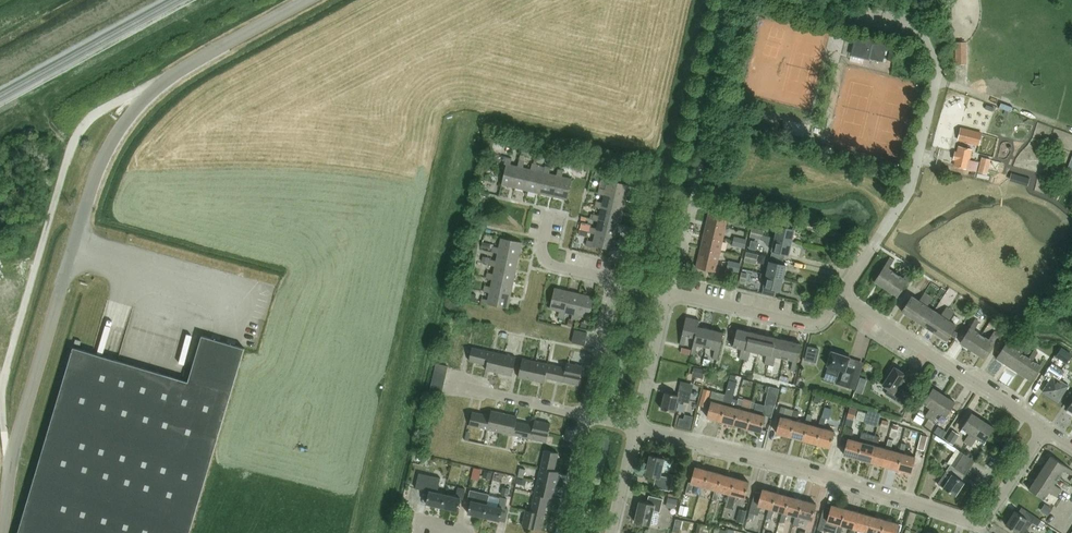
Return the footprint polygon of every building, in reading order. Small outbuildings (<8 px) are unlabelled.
[(888,42),(856,35),(852,54),(883,61),(888,42)] [(956,65),(967,64),(967,41),(955,42),(956,65)] [(891,46),(887,60),(892,61),(896,48),(891,46)] [(983,133),(961,128),(958,141),(979,146),(983,133)] [(496,134),(495,140),(507,143),(508,137),(496,134)] [(976,170),(978,161),(970,159),(972,150),(960,147),(958,152),(956,151),(954,159),(956,159),(955,165),(976,170)] [(533,163),(538,164),(542,165),(544,156),(535,154),(533,163)] [(507,163),(502,184),(515,187),(519,165),(518,165),(511,163),(512,158),(506,157),(505,163),(507,163)] [(986,173),(990,159),(981,157),(977,171),(986,173)] [(519,165),(515,187),(528,190),(533,169),(531,168),(524,167),(525,161),(519,159),(518,165),(519,165)] [(581,162),(575,166),(578,172),(584,169),(581,162)] [(538,164),(533,163),(532,163),(531,168),(533,169),(528,190),(541,193),(545,172),(544,171),(537,170),(538,164)] [(545,172),(541,193),(554,196),(559,175),(557,175),(550,173),(551,167),(545,165),(544,171),(545,172)] [(559,175),(554,196),(567,199),(572,178),(563,176),(564,170),(558,168),(557,175),(559,175)] [(1023,177),(1022,184),(1028,185),(1030,179),(1023,177)] [(600,187),(599,193),(605,194),(605,192),(625,197),(629,183),(608,179),(606,188),(600,187)] [(623,210),(625,197),(605,192),(605,194),(603,201),(598,200),(596,206),(602,207),(602,205),(623,210)] [(620,223),(623,210),(602,205),(602,207),(596,206),(593,219),(599,220),(599,218),(620,223)] [(710,208),(707,221),(724,225),(727,212),(710,208)] [(749,226),(751,218),(745,216),(743,225),(749,226)] [(592,226),(591,232),(596,233),(597,231),(617,236),(620,223),(599,218),(599,220),(597,227),(592,226)] [(707,221),(704,233),(721,237),(724,225),(707,221)] [(775,237),(792,241),(795,228),(778,224),(775,237)] [(756,237),(757,233),(758,229),(752,227),(750,236),(756,237)] [(762,239),(764,230),(758,229),(757,233),(756,237),(762,239)] [(588,240),(587,246),(593,247),(593,245),(614,249),(617,236),(597,231),(596,233),(595,241),(588,240)] [(704,233),(701,245),(718,250),(721,237),(704,233)] [(789,254),(792,241),(775,237),(763,234),(762,239),(767,240),(767,242),(767,243),(768,244),(768,245),(769,245),(771,246),(773,247),(771,255),(783,258),(784,256),(784,253),(789,254)] [(483,241),(482,246),(493,249),(493,251),(498,252),(499,251),(519,255),(522,241),(502,237),(500,246),(494,245),(494,244),(483,241)] [(701,245),(698,258),(715,262),(718,250),(701,245)] [(491,258),(490,265),(496,266),(496,264),(516,268),(519,255),(499,251),(498,252),(497,260),(491,258)] [(746,252),(744,260),(756,263),(758,254),(746,252)] [(782,261),(783,258),(771,255),(766,274),(783,278),(786,265),(782,264),(782,261)] [(890,257),(875,280),(886,288),(896,273),(889,268),(894,260),(890,257)] [(698,258),(695,270),(712,274),(715,262),(698,258)] [(728,260),(726,268),(732,270),(734,262),(728,260)] [(734,262),(732,270),(739,271),(741,263),(734,262)] [(489,271),(487,278),(493,279),(493,277),(514,281),(516,268),(496,264),(496,266),(495,273),(489,271)] [(896,273),(886,288),(897,295),(912,272),(908,270),(903,277),(896,273)] [(783,278),(766,274),(762,273),(761,276),(765,277),(763,286),(764,286),(777,289),(780,290),(783,278)] [(486,284),(485,290),(490,292),(491,290),(511,294),(514,281),(493,277),(493,279),(492,286),(486,284)] [(777,289),(764,286),(762,292),(775,295),(777,289)] [(555,287),(550,307),(560,310),(559,316),(564,317),(566,311),(564,311),(569,290),(555,287)] [(483,297),(482,304),(488,305),(488,303),(508,307),(511,294),(491,290),(490,292),(489,298),(483,297)] [(569,290),(564,311),(566,311),(573,313),(572,319),(577,320),(579,314),(577,314),(582,293),(569,290)] [(577,314),(579,314),(586,316),(584,322),(590,323),(591,317),(590,317),(594,296),(582,293),(577,314)] [(908,302),(902,311),(914,318),(929,295),(925,293),(920,300),(912,296),(908,302)] [(929,295),(914,318),(925,326),(935,310),(928,306),(933,298),(929,295)] [(935,310),(925,326),(936,333),(951,309),(947,307),(942,315),(935,310)] [(951,309),(936,333),(947,340),(957,325),(950,320),(955,312),(951,309)] [(686,316),(679,343),(684,344),(686,335),(695,337),(698,326),(699,319),(686,316)] [(976,319),(961,342),(972,349),(982,334),(975,330),(980,322),(976,319)] [(695,337),(691,353),(695,354),(697,344),(706,347),(711,329),(698,326),(695,337)] [(737,328),(732,346),(741,348),(739,357),(744,358),(750,331),(737,328)] [(177,329),(172,346),(179,348),(184,331),(177,329)] [(573,335),(586,338),(588,331),(575,329),(573,335)] [(711,329),(706,347),(715,349),(713,358),(717,359),(724,332),(711,329)] [(750,331),(744,358),(749,360),(751,351),(759,352),(763,334),(750,331)] [(982,334),(972,349),(984,357),(998,334),(994,331),(989,339),(982,334)] [(245,347),(202,334),(189,380),(74,346),(18,532),(190,532),(245,347)] [(763,334),(759,352),(766,354),(764,363),(769,364),(775,337),(763,334)] [(585,345),(586,338),(573,335),(572,342),(585,345)] [(1003,348),(997,358),(1008,365),(1018,350),(1011,345),(1016,337),(1012,335),(1003,348)] [(775,337),(769,364),(774,366),(776,356),(784,358),(789,341),(775,337)] [(789,341),(784,358),(793,360),(791,370),(795,371),(802,344),(789,341)] [(1023,342),(1018,350),(1008,365),(1019,372),(1029,357),(1022,353),(1027,344),(1023,342)] [(808,346),(805,359),(816,362),(819,348),(808,346)] [(473,347),(470,360),(487,364),(490,351),(473,347)] [(1056,356),(1067,363),(1071,355),(1071,354),(1062,347),(1056,356)] [(1029,357),(1019,372),(1030,380),(1040,365),(1033,360),(1038,352),(1034,349),(1029,357)] [(835,383),(849,388),(855,369),(847,366),(849,357),(831,350),(826,365),(840,369),(835,383)] [(490,351),(487,364),(486,369),(499,372),(503,353),(490,351)] [(503,353),(499,372),(512,375),(516,356),(503,353)] [(522,358),(518,376),(531,379),(535,361),(522,358)] [(535,361),(531,379),(544,382),(546,377),(549,363),(535,361)] [(567,362),(566,367),(563,381),(571,382),(575,364),(567,362)] [(446,371),(448,365),(436,363),(435,369),(446,371)] [(549,363),(546,377),(563,381),(566,367),(549,363)] [(1043,391),(1058,401),(1068,385),(1053,375),(1058,367),(1052,363),(1043,376),(1047,378),(1050,380),(1043,391)] [(575,364),(571,382),(579,384),(583,366),(575,364)] [(705,369),(694,367),(692,376),(703,378),(705,369)] [(906,375),(895,367),(884,385),(895,392),(891,397),(897,401),(904,390),(899,386),(906,375)] [(445,377),(446,371),(435,369),(434,375),(445,377)] [(708,371),(709,380),(717,379),(716,370),(708,371)] [(444,383),(445,377),(434,375),(433,380),(444,383)] [(725,394),(723,403),(725,404),(730,405),(732,398),(736,384),(737,381),(734,381),(729,379),(725,394)] [(443,389),(444,383),(433,380),(431,386),(443,389)] [(857,385),(855,392),(862,395),(864,388),(857,385)] [(441,395),(443,389),(431,386),(430,392),(441,395)] [(756,405),(754,412),(763,415),(765,415),(772,417),(775,404),(775,405),(780,388),(770,386),(765,402),(766,402),(765,405),(756,403),(756,405)] [(707,407),(711,390),(703,388),(699,405),(707,407)] [(933,388),(924,403),(931,408),(926,416),(930,419),(945,396),(933,388)] [(665,392),(661,408),(675,411),(678,400),(689,403),(692,393),(679,390),(679,389),(677,395),(665,392)] [(725,394),(718,392),(713,390),(710,400),(712,400),(707,417),(721,420),(725,404),(723,403),(725,394)] [(945,396),(930,419),(934,421),(939,413),(946,418),(956,402),(945,396)] [(741,409),(744,399),(739,398),(736,407),(739,408),(734,424),(747,428),(752,411),(749,411),(741,409)] [(747,428),(761,431),(765,415),(763,415),(754,412),(756,405),(756,403),(752,401),(749,411),(752,411),(747,428)] [(730,405),(725,404),(721,420),(734,424),(739,408),(736,407),(730,405)] [(794,420),(792,419),(783,417),(786,408),(781,406),(779,416),(780,416),(776,432),(790,436),(794,420)] [(825,406),(822,416),(829,419),(832,408),(825,406)] [(853,419),(856,408),(850,406),(847,418),(850,418),(853,419)] [(871,408),(867,421),(880,424),(883,411),(871,408)] [(490,415),(487,428),(500,431),(504,413),(491,410),(490,415)] [(808,423),(805,423),(797,420),(799,411),(794,410),(792,419),(794,420),(790,436),(803,440),(808,423)] [(472,411),(469,424),(487,428),(490,415),(472,411)] [(504,413),(500,431),(514,434),(516,421),(518,416),(504,413)] [(969,444),(984,421),(972,413),(962,429),(970,434),(965,441),(969,444)] [(821,427),(819,426),(810,424),(813,415),(808,414),(805,423),(808,423),(803,440),(817,443),(821,427)] [(817,443),(830,447),(835,431),(823,428),(826,419),(821,417),(819,426),(821,427),(817,443)] [(535,419),(534,424),(531,438),(539,440),(543,421),(535,419)] [(516,421),(514,434),(531,438),(534,424),(516,421)] [(543,421),(539,440),(547,441),(551,423),(543,421)] [(984,421),(969,444),(972,446),(977,439),(984,443),(994,428),(984,421)] [(863,442),(860,441),(852,439),(855,430),(850,428),(847,438),(849,438),(845,454),(858,458),(863,442)] [(911,437),(917,439),(919,432),(913,430),(911,437)] [(876,446),(873,445),(865,443),(868,433),(863,432),(860,441),(863,442),(858,458),(871,461),(876,446)] [(950,434),(946,440),(953,444),(957,438),(954,436),(950,434)] [(889,449),(886,448),(879,446),(881,437),(876,435),(873,445),(876,446),(871,461),(884,465),(889,449)] [(928,437),(922,435),(918,448),(924,450),(928,437)] [(902,453),(900,452),(892,450),(894,441),(889,439),(886,448),(889,449),(884,465),(897,469),(902,453)] [(897,469),(911,473),(916,456),(905,453),(908,444),(903,443),(900,452),(902,453),(897,469)] [(545,449),(541,467),(554,470),(558,452),(545,449)] [(957,455),(971,465),(975,461),(960,451),(957,455)] [(674,477),(661,475),(665,458),(650,454),(646,474),(656,476),(654,487),(671,491),(674,477)] [(968,470),(971,465),(957,455),(954,460),(968,470)] [(1043,467),(1059,477),(1063,470),(1071,475),(1071,474),(1071,470),(1051,455),(1043,467)] [(965,475),(968,470),(954,460),(951,463),(950,464),(962,472),(965,475)] [(949,478),(944,475),(938,483),(956,495),(965,482),(958,478),(962,472),(950,464),(947,470),(953,474),(949,478)] [(705,486),(709,470),(696,466),(691,482),(689,481),(686,491),(691,492),(694,483),(702,485),(705,486)] [(541,467),(538,480),(556,484),(559,471),(554,470),(541,467)] [(1043,467),(1036,478),(1059,493),(1062,490),(1054,484),(1059,477),(1043,467)] [(717,489),(722,473),(709,470),(705,486),(702,485),(699,495),(713,498),(715,489),(717,489)] [(484,471),(483,477),(491,479),(493,472),(484,471)] [(441,477),(425,473),(420,472),(416,488),(429,490),(426,503),(442,507),(445,493),(438,491),(441,477)] [(731,493),(736,477),(722,473),(717,489),(715,489),(713,498),(717,500),(720,490),(729,493),(729,492),(731,493)] [(745,497),(749,481),(736,477),(731,493),(729,492),(729,493),(725,504),(733,506),(736,495),(745,497)] [(518,478),(517,484),(525,486),(527,479),(518,478)] [(1036,478),(1029,489),(1044,499),(1049,491),(1057,497),(1059,493),(1036,478)] [(535,493),(548,496),(554,497),(556,484),(538,480),(535,493)] [(442,507),(458,510),(461,498),(464,498),(466,488),(458,486),(456,495),(445,493),(442,507)] [(503,487),(501,494),(508,496),(510,488),(503,487)] [(772,508),(776,492),(763,488),(762,492),(756,490),(750,512),(758,515),(761,505),(769,508),(769,507),(772,508)] [(484,516),(487,502),(489,493),(472,489),(470,498),(472,499),(469,513),(484,516)] [(785,512),(790,496),(776,492),(772,508),(769,507),(769,508),(767,517),(772,518),(774,509),(783,511),(785,512)] [(535,493),(531,510),(545,513),(548,496),(535,493)] [(655,505),(662,506),(663,498),(649,495),(648,502),(640,500),(635,521),(651,524),(651,522),(656,523),(658,522),(660,514),(659,512),(654,511),(655,505)] [(487,502),(484,516),(500,520),(503,507),(506,508),(508,498),(500,496),(498,505),(487,502)] [(798,515),(803,500),(790,496),(785,512),(783,511),(780,521),(785,522),(787,513),(796,515),(798,515)] [(678,499),(668,497),(666,506),(675,509),(678,499)] [(798,526),(801,516),(812,519),(816,503),(803,500),(798,515),(796,515),(793,524),(798,526)] [(1045,503),(1041,511),(1048,515),(1053,508),(1045,503)] [(846,508),(832,504),(831,508),(825,506),(818,529),(834,532),(836,532),(839,523),(841,524),(846,508)] [(1038,525),(1042,520),(1022,507),(1018,512),(1015,510),(1006,524),(1018,532),(1019,532),(1024,532),(1026,530),(1026,527),(1023,525),(1027,518),(1038,525)] [(859,512),(846,508),(841,524),(839,523),(836,532),(841,532),(844,525),(852,527),(854,528),(859,512)] [(526,509),(524,517),(543,521),(545,513),(531,510),(526,509)] [(740,509),(737,521),(744,523),(747,511),(740,509)] [(872,515),(859,512),(854,528),(852,527),(850,532),(855,532),(856,528),(865,531),(867,531),(872,515)] [(885,519),(872,515),(867,531),(865,531),(864,532),(870,532),(872,532),(881,532),(885,519)] [(524,517),(523,525),(541,529),(543,521),(524,517)] [(683,519),(676,517),(673,529),(680,531),(683,519)] [(899,523),(885,519),(881,532),(896,532),(899,523)] [(697,522),(695,532),(708,532),(710,525),(697,522)]
